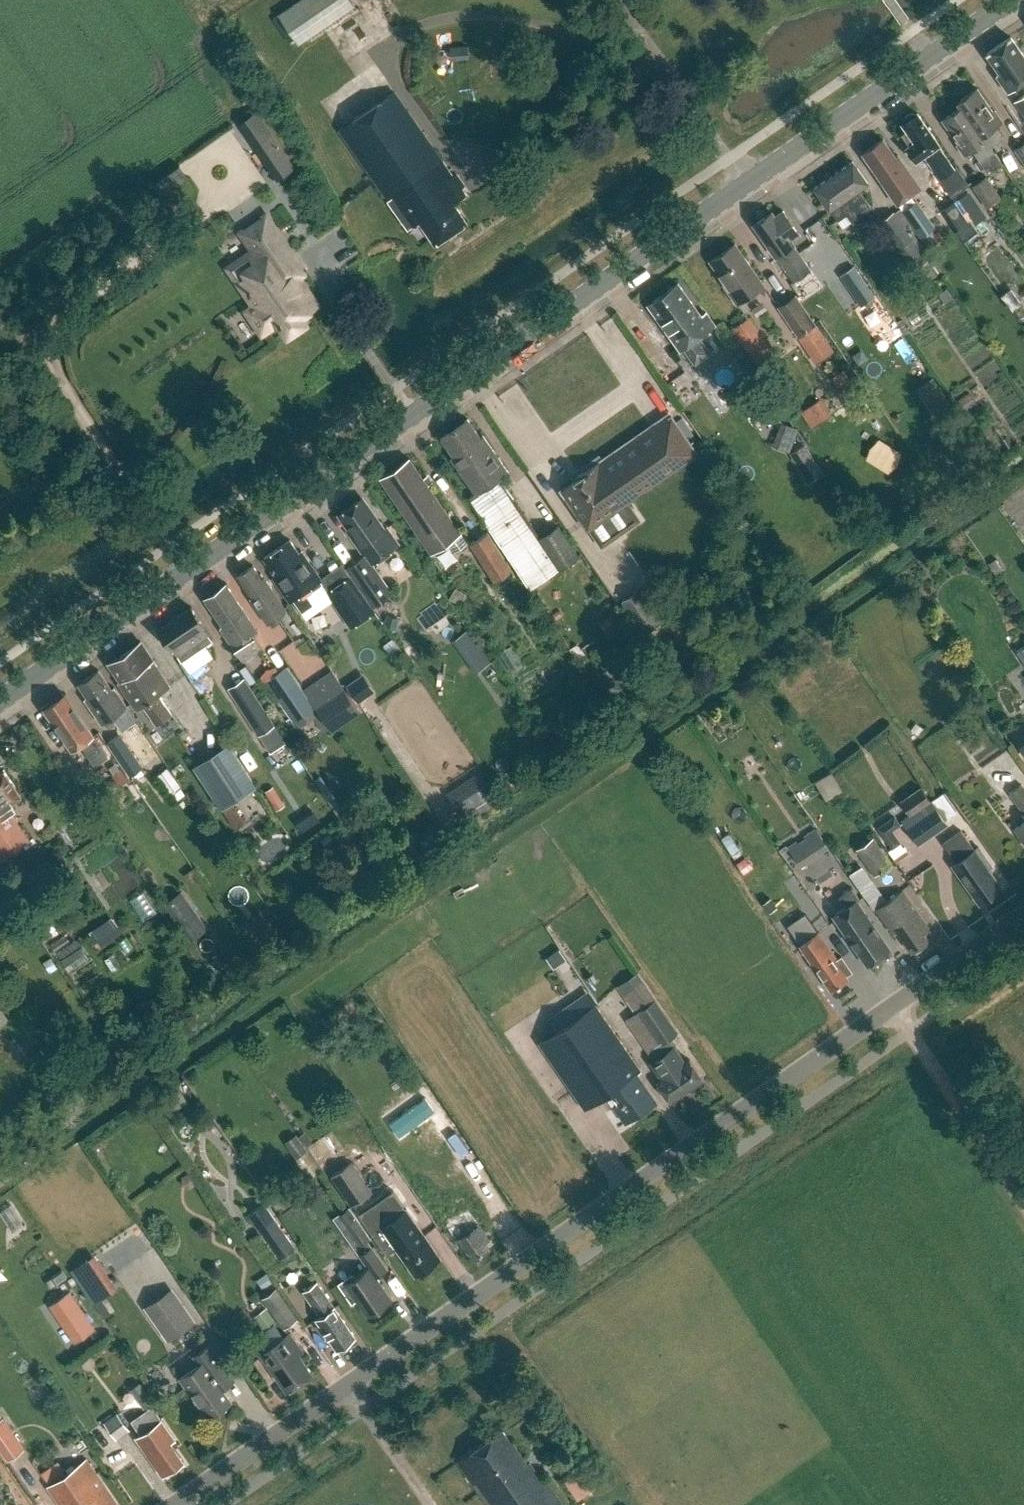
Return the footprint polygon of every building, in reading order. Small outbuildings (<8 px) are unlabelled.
[(279,13),(298,42),(354,5),(351,0),(299,0),(279,13)] [(1008,93),(1023,82),(1023,56),(1011,37),(986,54),(1000,73),(996,75),(1008,93)] [(962,106),(991,147),(1003,139),(995,127),(1002,122),(995,111),(993,112),(977,89),(958,102),(961,107),(962,106)] [(396,92),(341,132),(411,227),(420,220),(436,241),(466,219),(451,197),(465,187),(396,92)] [(1023,120),(1023,96),(1013,104),(1023,120)] [(980,162),(988,173),(1002,164),(990,148),(991,147),(962,106),(961,107),(943,120),(959,143),(957,144),(964,155),(972,150),(980,162)] [(907,130),(901,133),(909,145),(907,146),(909,149),(908,154),(910,157),(915,158),(917,161),(924,156),(940,179),(952,196),(969,185),(957,167),(954,169),(938,146),(940,145),(918,113),(916,114),(911,113),(905,117),(905,118),(904,123),(902,124),(907,130)] [(863,153),(864,154),(898,203),(897,203),(898,204),(921,187),(920,187),(898,155),(895,157),(884,140),(883,139),(863,153)] [(1023,164),(1023,144),(1015,150),(1023,164)] [(285,154),(268,166),(278,180),(294,168),(285,154)] [(853,161),(814,188),(836,219),(847,213),(851,220),(870,207),(858,190),(868,183),(853,161)] [(973,187),(987,208),(1001,199),(986,177),(973,187)] [(960,230),(977,219),(962,196),(945,208),(960,230)] [(902,210),(910,222),(908,223),(913,230),(914,229),(920,237),(934,227),(916,201),(902,210)] [(772,212),(754,225),(775,256),(776,256),(794,282),(811,270),(793,244),(794,243),(791,239),(799,234),(783,210),(775,216),(772,212)] [(931,261),(898,211),(878,224),(912,274),(931,261)] [(287,334),(305,322),(301,315),(317,304),(287,260),(293,256),(266,216),(242,232),(263,264),(238,281),(255,305),(247,310),(262,332),(279,321),(287,334)] [(718,276),(737,304),(764,286),(735,244),(710,261),(720,275),(718,276)] [(836,277),(854,309),(879,295),(862,264),(836,277)] [(684,347),(696,363),(711,352),(699,336),(715,324),(706,312),(702,315),(678,283),(649,304),(681,349),(684,347)] [(779,307),(798,335),(815,324),(795,296),(779,307)] [(914,391),(933,418),(951,406),(932,379),(914,391)] [(955,402),(962,413),(976,403),(968,393),(955,402)] [(799,412),(810,428),(830,415),(819,399),(799,412)] [(562,489),(589,527),(696,453),(669,415),(562,489)] [(451,457),(476,493),(472,496),(531,588),(580,554),(559,524),(542,536),(501,477),(509,471),(483,435),(480,437),(468,419),(441,437),(454,455),(451,457)] [(794,447),(799,425),(788,423),(784,445),(794,447)] [(409,458),(379,478),(430,553),(460,533),(409,458)] [(362,498),(340,513),(351,528),(347,531),(365,555),(370,563),(398,544),(387,527),(384,530),(362,498)] [(513,571),(514,571),(486,532),(469,544),(496,583),(497,582),(502,589),(517,578),(513,571)] [(302,611),(313,604),(304,591),(321,579),(308,559),(304,561),(290,540),(264,558),(276,575),(274,577),(289,600),(292,598),(302,611)] [(365,555),(347,568),(355,579),(373,606),(391,593),(373,567),(370,563),(365,555)] [(253,566),(237,576),(251,597),(249,598),(267,624),(286,610),(265,578),(262,580),(253,566)] [(369,603),(351,576),(329,591),(347,617),(369,603)] [(225,636),(242,662),(262,649),(252,634),(257,631),(226,584),(204,599),(227,634),(225,636)] [(623,600),(645,632),(659,622),(638,590),(623,600)] [(199,650),(213,641),(191,608),(158,630),(171,650),(173,649),(177,657),(195,645),(199,650)] [(386,617),(384,625),(396,629),(398,621),(386,617)] [(467,630),(456,638),(462,647),(473,639),(467,630)] [(155,665),(140,642),(107,663),(121,684),(119,685),(136,711),(142,707),(155,727),(172,715),(159,695),(171,688),(155,664),(155,665)] [(503,650),(515,670),(526,663),(514,643),(503,650)] [(264,682),(292,722),(314,707),(286,667),(264,682)] [(114,687),(112,688),(100,670),(79,684),(87,697),(84,699),(101,725),(128,708),(114,687)] [(370,671),(352,681),(362,698),(380,688),(370,671)] [(228,687),(259,736),(275,725),(244,677),(228,687)] [(344,688),(315,707),(329,727),(357,707),(344,688)] [(81,743),(96,765),(107,758),(92,736),(93,736),(66,695),(44,709),(71,749),(78,745),(81,743)] [(142,767),(120,735),(107,743),(130,775),(142,767)] [(229,744),(193,767),(220,808),(209,815),(218,828),(230,821),(222,808),(256,786),(229,744)] [(158,775),(171,796),(183,788),(169,768),(158,775)] [(818,780),(829,799),(847,788),(836,769),(818,780)] [(121,770),(113,776),(119,784),(127,779),(121,770)] [(446,792),(461,814),(493,792),(478,770),(446,792)] [(1,860),(30,840),(7,807),(21,797),(4,771),(0,773),(0,772),(0,859),(1,860)] [(267,789),(278,805),(286,799),(276,783),(267,789)] [(1022,787),(1010,795),(1023,815),(1023,790),(1022,787)] [(944,823),(956,815),(941,795),(900,824),(918,848),(947,827),(944,823)] [(1015,830),(1023,843),(1023,824),(1015,830)] [(800,835),(813,854),(826,845),(813,827),(800,835)] [(944,844),(957,862),(952,866),(979,905),(1002,889),(988,869),(991,867),(978,848),(974,851),(961,832),(944,844)] [(855,852),(874,880),(891,868),(873,840),(855,852)] [(913,878),(921,889),(940,875),(931,864),(913,878)] [(138,879),(119,889),(124,898),(143,888),(138,879)] [(890,950),(856,901),(860,899),(852,887),(839,896),(846,907),(834,915),(868,965),(890,950)] [(167,903),(194,942),(211,930),(184,891),(167,903)] [(922,933),(928,929),(902,892),(877,909),(892,932),(896,929),(911,951),(927,940),(922,933)] [(102,937),(123,926),(118,916),(96,927),(102,937)] [(248,935),(256,945),(275,931),(267,920),(248,935)] [(802,948),(831,990),(848,978),(843,972),(849,967),(842,956),(838,959),(821,936),(802,948)] [(67,957),(73,968),(92,956),(86,946),(67,957)] [(657,1083),(670,1102),(704,1079),(690,1059),(686,1062),(674,1046),(669,1039),(677,1034),(655,1000),(639,1011),(662,1044),(655,1049),(660,1056),(649,1063),(661,1080),(657,1083)] [(634,1076),(642,1070),(634,1059),(634,1060),(595,1004),(539,1043),(584,1108),(583,1108),(584,1110),(614,1089),(622,1101),(614,1107),(625,1124),(654,1104),(634,1076)] [(10,1020),(0,1006),(0,1027),(10,1020)] [(287,1139),(298,1157),(310,1149),(298,1132),(287,1139)] [(333,1175),(353,1205),(373,1191),(353,1162),(333,1175)] [(332,1219),(344,1235),(352,1229),(361,1243),(368,1238),(359,1224),(347,1208),(332,1219)] [(407,1208),(372,1232),(387,1254),(396,1248),(415,1275),(441,1258),(415,1221),(407,1208)] [(460,1241),(473,1260),(489,1249),(486,1244),(490,1241),(468,1209),(445,1224),(458,1242),(460,1241)] [(274,1213),(258,1224),(279,1255),(296,1243),(274,1213)] [(352,1304),(357,1300),(368,1316),(392,1299),(376,1276),(387,1269),(372,1247),(360,1255),(369,1268),(355,1277),(353,1273),(338,1284),(352,1304)] [(104,1252),(78,1264),(103,1315),(112,1310),(106,1297),(122,1289),(104,1252)] [(315,1318),(336,1350),(355,1337),(317,1281),(302,1291),(319,1316),(315,1318)] [(172,1282),(143,1302),(167,1337),(196,1318),(172,1282)] [(299,1315),(276,1284),(262,1294),(284,1325),(299,1315)] [(290,1334),(261,1354),(287,1391),(312,1373),(298,1354),(302,1351),(290,1334)] [(202,1362),(180,1378),(207,1417),(231,1400),(216,1378),(218,1377),(214,1371),(224,1364),(210,1344),(196,1354),(202,1362)] [(9,1459),(28,1446),(6,1414),(5,1415),(0,1409),(0,1445),(9,1459)] [(153,1410),(134,1423),(142,1433),(136,1438),(159,1471),(164,1468),(168,1473),(184,1462),(170,1442),(175,1439),(161,1420),(160,1420),(153,1410)] [(106,1423),(119,1440),(132,1431),(120,1413),(106,1423)] [(503,1429),(457,1461),(488,1504),(564,1504),(542,1473),(539,1475),(530,1462),(528,1463),(514,1443),(513,1443),(503,1429)] [(95,1475),(90,1478),(80,1465),(49,1487),(61,1504),(116,1504),(95,1475)]
